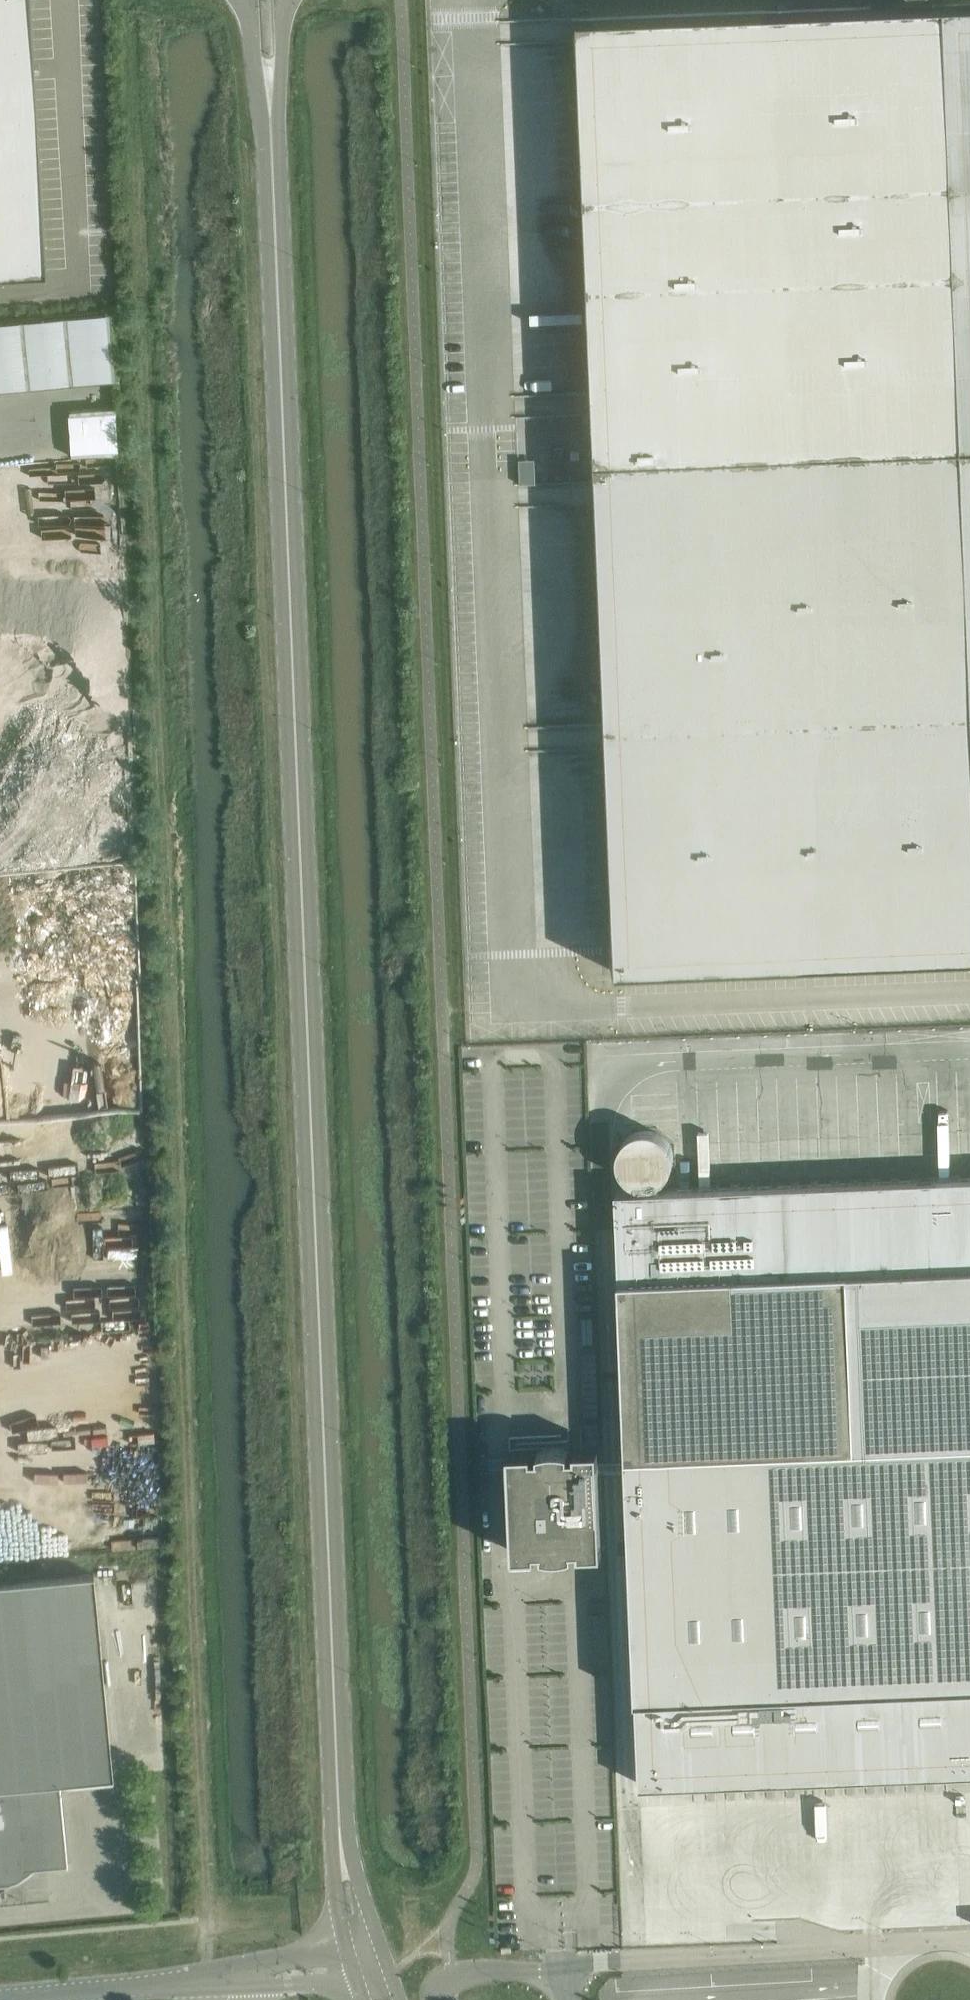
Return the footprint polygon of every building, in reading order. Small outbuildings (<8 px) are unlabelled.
[(45,269),(29,0),(0,0),(0,272),(45,269)] [(946,3),(963,444),(969,612),(969,2),(946,3)] [(571,18),(588,459),(963,444),(946,3),(571,18)] [(112,381),(108,315),(0,322),(0,388),(112,381)] [(588,459),(609,969),(969,954),(969,612),(963,444),(588,459)] [(569,1446),(566,1445),(563,1445),(559,1444),(555,1444),(551,1444),(547,1445),(543,1446),(539,1447),(509,1448),(514,1552),(537,1551),(537,1546),(543,1546),(543,1551),(548,1552),(552,1553),(555,1553),(560,1553),(565,1552),(569,1551),(574,1550),(574,1545),(580,1545),(580,1550),(603,1549),(600,1468),(628,1467),(641,1784),(969,1771),(969,1175),(616,1190),(627,1450),(600,1451),(599,1445),(569,1446)] [(24,1864),(66,1860),(59,1780),(112,1775),(93,1572),(0,1581),(0,1874),(6,1873),(15,1870),(24,1864)]
